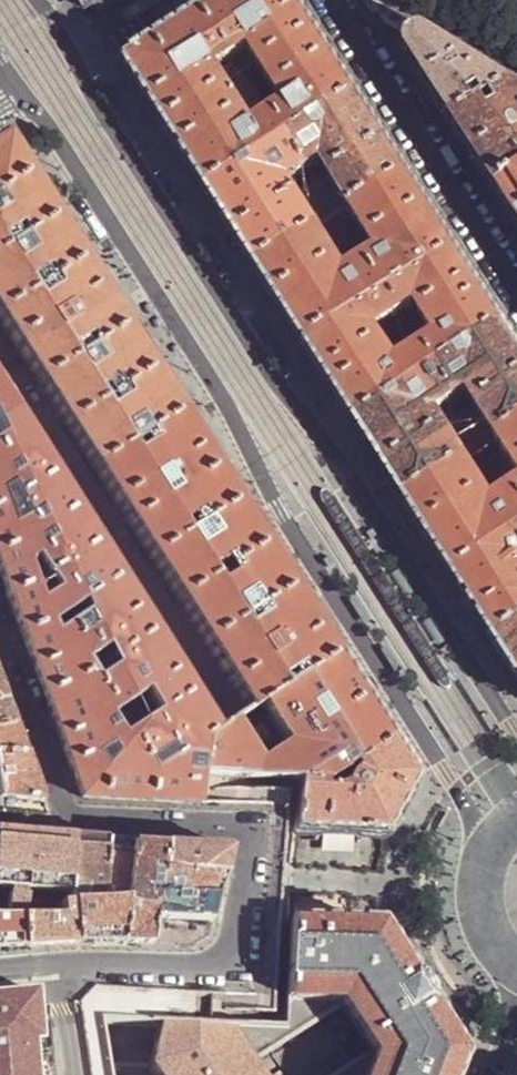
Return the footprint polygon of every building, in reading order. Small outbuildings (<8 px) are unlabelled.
[(202,15),(232,61),(244,78),(260,68),(315,32),(297,2),(295,0),(224,0),(202,15)] [(147,101),(165,129),(227,91),(227,92),(245,81),(244,78),(232,61),(202,15),(123,64),(147,101)] [(272,115),(287,140),(356,96),(335,63),(315,32),(260,68),(284,109),(272,115)] [(416,32),(406,38),(405,39),(402,47),(404,55),(431,97),(447,122),(477,103),(485,98),(496,91),(509,83),(424,32),(422,32),(416,32)] [(227,91),(165,129),(187,164),(206,193),(287,140),(272,115),(262,103),(245,81),(227,92),(227,91)] [(509,83),(496,91),(516,104),(516,88),(509,83)] [(515,119),(516,117),(516,104),(496,91),(485,98),(490,107),(482,112),(477,103),(447,122),(466,152),(490,190),(516,173),(516,121),(515,119)] [(349,210),(407,175),(377,129),(356,96),(287,140),(307,173),(320,164),(328,177),(349,210)] [(490,107),(485,98),(477,103),(482,112),(490,107)] [(30,177),(6,139),(0,142),(0,196),(30,177)] [(316,231),(296,197),(287,185),(307,173),(287,140),(206,193),(233,236),(254,269),(316,231)] [(490,190),(513,226),(516,232),(516,173),(490,190)] [(335,259),(316,231),(254,269),(272,296),(302,344),(456,253),(427,207),(407,175),(349,210),(368,239),(377,254),(344,274),(335,259)] [(16,232),(23,242),(57,220),(42,196),(30,177),(0,196),(0,243),(16,232)] [(349,210),(328,177),(315,184),(337,218),(349,210)] [(315,184),(296,197),(316,231),(337,218),(315,184)] [(337,218),(316,231),(335,259),(368,239),(349,210),(337,218)] [(57,220),(23,242),(4,254),(0,256),(0,316),(31,296),(26,288),(45,276),(50,284),(85,262),(69,237),(57,220)] [(4,254),(23,242),(16,232),(0,243),(0,247),(4,254)] [(323,377),(352,422),(502,324),(477,286),(456,253),(302,344),(323,377)] [(50,284),(55,293),(37,305),(31,296),(0,316),(0,326),(17,352),(38,386),(74,363),(69,355),(88,343),(93,351),(128,329),(106,295),(103,290),(85,262),(50,284)] [(26,288),(31,296),(50,284),(45,276),(26,288)] [(50,284),(31,296),(37,305),(55,293),(50,284)] [(461,459),(442,430),(432,414),(464,393),(474,408),(494,437),(516,422),(516,348),(502,324),(352,422),(369,449),(401,499),(461,459)] [(38,386),(65,428),(102,405),(96,396),(115,385),(121,393),(156,371),(138,344),(128,329),(93,351),(74,363),(38,386)] [(69,355),(74,363),(93,351),(88,343),(69,355)] [(167,389),(156,371),(121,393),(126,402),(106,413),(102,405),(65,428),(93,470),(129,448),(148,436),(183,413),(167,389)] [(96,396),(102,405),(121,393),(115,385),(96,396)] [(15,417),(0,392),(0,426),(15,417)] [(126,402),(121,393),(102,405),(106,413),(126,402)] [(474,408),(442,430),(461,459),(494,437),(474,408)] [(183,413),(148,436),(153,445),(135,457),(129,448),(93,470),(150,560),(185,538),(180,528),(199,516),(204,525),(240,503),(209,454),(183,413)] [(5,507),(1,495),(8,491),(14,501),(53,476),(15,417),(0,426),(0,436),(2,438),(0,440),(0,509),(5,507)] [(494,437),(516,473),(516,422),(494,437)] [(153,445),(148,436),(129,448),(135,457),(153,445)] [(401,499),(419,527),(450,575),(516,531),(516,484),(489,503),(461,459),(401,499)] [(0,509),(0,554),(17,548),(76,511),(53,476),(14,501),(25,520),(13,528),(5,507),(0,509)] [(1,495),(5,507),(14,501),(8,491),(1,495)] [(14,501),(5,507),(13,528),(25,520),(14,501)] [(185,538),(150,560),(178,602),(213,580),(209,572),(227,560),(232,568),(267,546),(252,523),(240,503),(204,525),(185,538)] [(8,596),(35,586),(27,566),(35,563),(46,579),(99,546),(76,511),(17,548),(0,554),(0,577),(3,584),(8,596)] [(199,516),(180,528),(185,538),(204,525),(199,516)] [(450,575),(465,599),(490,638),(516,622),(516,531),(450,575)] [(99,546),(46,579),(54,593),(42,602),(35,586),(8,596),(15,617),(22,635),(47,627),(50,624),(81,604),(121,580),(120,579),(99,546)] [(213,580),(178,602),(205,645),(240,622),(259,610),(294,588),(277,562),(267,546),(232,568),(237,576),(219,588),(213,580)] [(227,560),(209,572),(213,580),(232,568),(227,560)] [(27,566),(35,586),(46,579),(35,563),(27,566)] [(237,576),(232,568),(213,580),(219,588),(237,576)] [(393,575),(408,599),(416,594),(401,570),(393,575)] [(35,586),(42,602),(54,593),(46,579),(35,586)] [(121,580),(81,604),(88,616),(56,636),(50,624),(47,627),(22,635),(34,667),(45,696),(63,689),(79,681),(90,674),(85,666),(111,649),(117,656),(154,633),(121,580)] [(300,598),(294,588),(259,610),(265,620),(246,631),(240,622),(205,645),(225,676),(248,713),(261,704),(283,690),(277,680),(296,669),(302,678),(338,655),(315,620),(300,598)] [(348,601),(362,622),(369,618),(356,597),(348,601)] [(81,604),(50,624),(56,636),(88,616),(81,604)] [(265,620),(259,610),(240,622),(246,631),(265,620)] [(424,623),(438,647),(446,642),(431,619),(424,623)] [(490,638),(516,679),(516,622),(490,638)] [(63,689),(45,696),(53,716),(65,748),(71,764),(83,799),(200,806),(200,803),(203,777),(202,776),(205,739),(218,732),(154,633),(117,656),(90,674),(79,681),(63,689)] [(379,650),(388,664),(395,659),(387,646),(379,650)] [(85,666),(90,674),(117,656),(111,649),(85,666)] [(283,690),(261,704),(288,745),(315,729),(323,723),(365,697),(351,676),(338,655),(302,678),(283,690)] [(296,669),(277,680),(283,690),(302,678),(296,669)] [(13,725),(7,709),(0,691),(0,727),(13,725)] [(375,713),(365,697),(323,723),(333,738),(325,743),(315,729),(288,745),(260,764),(258,765),(256,780),(299,782),(299,780),(323,782),(326,781),(340,771),(336,764),(346,759),(350,766),(392,739),(375,713)] [(151,721),(137,701),(116,714),(128,734),(151,721)] [(260,764),(232,723),(218,732),(205,739),(202,776),(203,777),(222,778),(256,780),(258,765),(260,764)] [(323,723),(315,729),(325,743),(333,738),(323,723)] [(25,757),(22,749),(13,725),(0,727),(0,755),(25,757)] [(415,777),(392,739),(350,766),(356,775),(353,775),(349,777),(345,783),(344,786),(325,792),(326,781),(323,782),(299,780),(299,782),(296,831),(383,838),(400,806),(415,777)] [(25,757),(0,755),(0,799),(3,811),(29,813),(48,815),(25,757)] [(336,764),(340,771),(350,766),(346,759),(336,764)] [(356,775),(350,766),(340,771),(326,781),(325,792),(344,786),(345,783),(349,777),(353,775),(356,775)] [(45,892),(45,903),(44,907),(62,907),(62,903),(71,903),(74,838),(53,836),(13,833),(0,832),(0,889),(45,892)] [(93,840),(74,838),(71,903),(74,903),(104,901),(109,841),(93,840)] [(123,842),(109,841),(104,901),(127,900),(134,843),(123,842)] [(151,845),(134,843),(127,900),(127,905),(156,909),(158,895),(161,871),(164,846),(151,845)] [(193,848),(164,846),(161,871),(225,874),(229,851),(193,848)] [(225,874),(161,871),(158,895),(216,897),(225,874)] [(216,897),(158,895),(156,909),(156,920),(157,920),(209,923),(211,923),(216,897)] [(104,901),(74,903),(78,944),(103,945),(122,945),(127,905),(127,900),(104,901)] [(25,916),(44,916),(62,915),(62,907),(44,907),(45,903),(14,903),(14,906),(0,906),(0,917),(25,916)] [(25,916),(27,947),(56,946),(78,944),(74,903),(71,903),(62,903),(62,907),(62,915),(44,916),(25,916)] [(140,945),(153,945),(157,920),(156,920),(156,909),(127,905),(122,945),(140,945)] [(6,948),(27,947),(25,916),(0,917),(0,949),(6,948)] [(337,1003),(367,1051),(372,1058),(365,1074),(450,1074),(458,1054),(413,982),(376,924),(289,920),(284,999),(337,1003)] [(48,1061),(41,1061),(39,1028),(36,994),(0,997),(0,1074),(49,1074),(48,1061)] [(337,1003),(284,999),(282,1027),(226,1024),(248,1059),(337,1003)] [(337,1003),(248,1059),(258,1074),(329,1074),(367,1051),(337,1003)] [(155,1020),(102,1016),(108,1059),(137,1061),(153,1062),(155,1020)] [(155,1020),(153,1062),(161,1074),(258,1074),(248,1059),(226,1024),(209,1023),(155,1020)] [(45,1028),(39,1028),(41,1061),(48,1061),(45,1028)] [(372,1058),(367,1051),(329,1074),(365,1074),(372,1058)] [(110,1074),(138,1074),(137,1061),(108,1059),(110,1074)]
